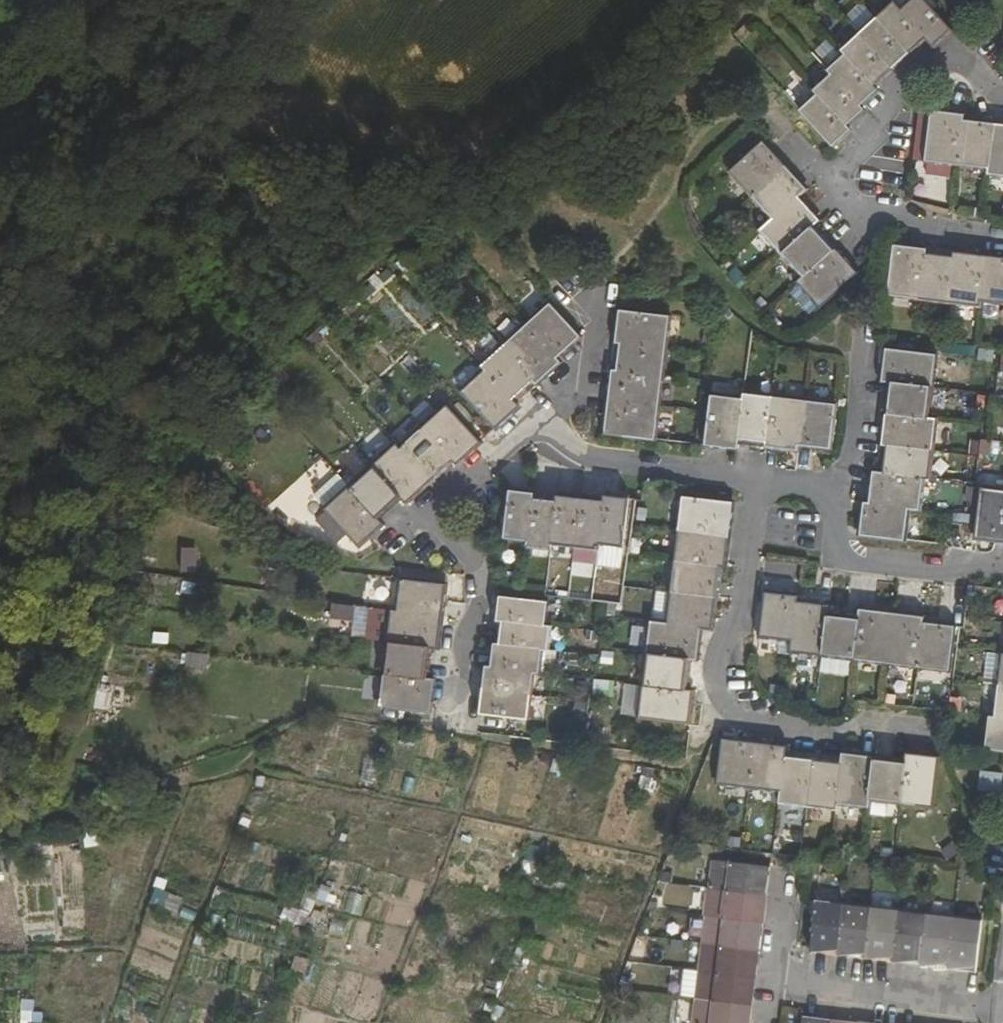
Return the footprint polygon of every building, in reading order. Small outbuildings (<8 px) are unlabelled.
[(928,36),(935,43),(943,35),(951,28),(927,0),(913,0),(904,9),(928,36)] [(897,2),(880,17),(911,51),(920,43),(928,36),(904,9),(897,2)] [(862,33),(893,67),(901,60),(911,51),(880,17),(862,33)] [(849,54),(875,83),(884,75),(893,67),(862,33),(844,49),(849,54)] [(834,74),(861,103),(869,96),(878,87),(875,83),(849,54),(831,70),(834,74)] [(820,94),(847,124),(856,116),(865,108),(861,103),(834,74),(817,90),(820,94)] [(799,99),(811,90),(801,76),(789,85),(799,99)] [(820,94),(803,110),(833,143),(840,136),(850,127),(847,124),(820,94)] [(926,161),(959,165),(965,119),(966,113),(948,111),(932,109),(926,161)] [(965,119),(959,165),(991,168),(996,122),(980,121),(965,119)] [(1002,175),(1002,123),(996,122),(991,168),(990,174),(1002,175)] [(774,150),(765,140),(730,170),(751,195),(786,164),(774,150)] [(786,164),(751,195),(772,218),(798,195),(807,186),(795,174),(786,164)] [(798,195),(772,218),(761,228),(783,253),(815,222),(819,218),(808,206),(798,195)] [(826,236),(815,222),(783,253),(804,276),(836,246),(826,236)] [(889,295),(921,298),(927,249),(911,247),(895,245),(889,295)] [(848,259),(836,246),(804,276),(799,281),(820,305),(858,271),(848,259)] [(927,249),(921,298),(949,301),(955,252),(940,251),(927,249)] [(955,252),(949,301),(980,305),(981,301),(987,256),(971,254),(955,252)] [(981,301),(1002,303),(1002,258),(1001,258),(987,256),(981,301)] [(550,303),(527,324),(557,358),(572,344),(580,336),(577,334),(550,303)] [(670,317),(619,312),(617,326),(615,340),(667,346),(670,317)] [(527,324),(504,345),(538,383),(551,371),(561,362),(557,358),(527,324)] [(667,346),(615,340),(613,357),(611,371),(663,377),(667,346)] [(504,345),(482,364),(488,371),(517,402),(529,390),(538,383),(504,345)] [(935,355),(886,349),(885,363),(883,382),(889,382),(931,387),(935,355)] [(464,394),(494,428),(495,429),(507,419),(520,407),(517,402),(488,371),(464,394)] [(663,377),(611,371),(609,388),(608,400),(660,406),(663,377)] [(931,387),(889,382),(887,400),(885,414),(927,419),(931,387)] [(739,443),(744,398),(712,394),(706,445),(721,447),(738,449),(739,443)] [(773,397),(745,394),(744,398),(739,443),(753,444),(767,446),(773,397)] [(803,400),(773,397),(767,446),(782,448),(798,450),(798,445),(803,400)] [(660,406),(608,400),(606,413),(603,433),(656,439),(660,406)] [(835,404),(803,400),(798,445),(815,447),(831,449),(831,447),(835,404)] [(446,404),(423,425),(453,460),(457,464),(472,451),(481,443),(480,442),(446,404)] [(927,419),(885,414),(883,429),(881,445),(930,450),(934,420),(927,419)] [(398,448),(430,482),(443,469),(453,460),(423,425),(398,448)] [(372,467),(400,498),(406,505),(419,493),(430,482),(398,448),(396,445),(372,467)] [(930,450),(881,445),(880,460),(878,473),(920,478),(926,479),(930,450)] [(349,488),(376,519),(390,506),(400,498),(372,467),(349,488)] [(920,478),(878,473),(873,472),(871,489),(869,504),(908,508),(917,509),(920,478)] [(326,509),(359,548),(374,533),(382,526),(376,519),(349,488),(326,509)] [(983,488),(976,539),(995,541),(1002,542),(1002,490),(983,488)] [(511,491),(510,501),(505,539),(528,541),(534,499),(534,494),(511,491)] [(552,544),(575,547),(581,499),(558,496),(557,501),(552,544)] [(605,501),(599,543),(622,546),(628,499),(606,497),(605,501)] [(680,528),(730,533),(732,520),(734,502),(684,497),(680,528)] [(528,541),(527,547),(551,549),(552,544),(557,501),(534,499),(528,541)] [(575,547),(599,549),(599,543),(605,501),(581,499),(575,547)] [(908,508),(869,504),(863,503),(862,517),(860,535),(904,540),(908,508)] [(680,528),(676,561),(721,566),(727,566),(729,543),(730,533),(680,528)] [(676,561),(673,592),(717,597),(719,579),(721,566),(676,561)] [(367,603),(332,601),(331,616),(353,617),(352,635),(390,637),(392,594),(391,594),(391,578),(368,577),(367,603)] [(398,614),(442,620),(444,605),(446,585),(402,580),(398,614)] [(673,592),(669,623),(702,627),(713,628),(716,607),(717,597),(673,592)] [(792,641),(797,601),(798,596),(784,594),(767,592),(761,637),(792,641)] [(498,620),(502,621),(545,626),(548,603),(500,597),(499,610),(498,620)] [(817,604),(797,601),(792,641),(790,652),(821,656),(827,611),(827,605),(817,604)] [(860,610),(859,615),(853,660),(884,664),(892,613),(877,612),(860,610)] [(843,613),(827,611),(821,656),(853,660),(859,615),(843,613)] [(389,643),(432,648),(438,649),(441,629),(442,620),(398,614),(393,613),(389,643)] [(904,615),(892,613),(884,664),(917,668),(923,622),(923,617),(904,615)] [(502,621),(501,628),(499,644),(542,649),(549,650),(552,626),(545,626),(502,621)] [(651,621),(647,653),(690,658),(697,658),(699,646),(702,627),(669,623),(651,621)] [(939,624),(923,622),(917,668),(949,671),(954,626),(939,624)] [(385,674),(428,679),(430,664),(432,648),(389,643),(385,674)] [(542,649),(499,644),(496,643),(494,655),(493,667),(533,672),(539,672),(542,649)] [(647,653),(643,685),(687,690),(689,672),(690,658),(647,653)] [(533,672),(493,667),(489,667),(487,679),(486,690),(530,695),(533,672)] [(430,711),(431,702),(434,680),(428,679),(385,674),(381,706),(430,711)] [(640,716),(689,721),(691,701),(693,691),(687,690),(643,685),(640,716)] [(530,695),(486,690),(485,701),(483,714),(527,719),(530,695)] [(988,717),(985,747),(1002,750),(1002,719),(995,718),(988,717)] [(738,740),(723,738),(717,783),(749,787),(755,742),(738,740)] [(755,742),(749,787),(779,790),(784,751),(785,746),(768,744),(755,742)] [(779,790),(778,802),(807,805),(813,754),(796,752),(784,751),(779,790)] [(844,753),(843,757),(837,804),(868,808),(875,756),(861,755),(844,753)] [(813,754),(807,805),(836,809),(837,804),(843,757),(827,756),(813,754)] [(908,754),(907,760),(901,804),(933,808),(939,757),(926,756),(908,754)] [(907,760),(898,759),(875,756),(868,808),(900,812),(901,804),(907,760)] [(998,793),(1000,774),(983,772),(980,791),(998,793)] [(770,868),(712,861),(709,889),(766,896),(768,886),(770,868)] [(348,864),(344,881),(358,885),(362,868),(348,864)] [(308,884),(306,895),(333,901),(335,891),(308,884)] [(766,896),(709,889),(705,916),(763,924),(764,911),(766,896)] [(816,902),(810,953),(824,952),(838,951),(844,905),(816,902)] [(838,951),(837,956),(852,955),(866,954),(872,908),(844,905),(838,951)] [(899,911),(872,908),(866,954),(866,960),(879,958),(893,957),(899,911)] [(927,914),(899,911),(893,957),(892,963),(909,962),(921,961),(927,914)] [(948,964),(954,917),(927,914),(921,961),(920,966),(931,965),(948,964)] [(763,924),(705,916),(701,944),(759,952),(761,939),(763,924)] [(980,920),(954,917),(948,964),(948,969),(962,968),(974,967),(980,920)] [(759,952),(701,944),(698,971),(756,979),(757,967),(759,952)] [(756,979),(698,971),(694,999),(753,1007),(754,994),(756,979)] [(694,999),(691,1022),(751,1022),(751,1020),(753,1007),(694,999)]
